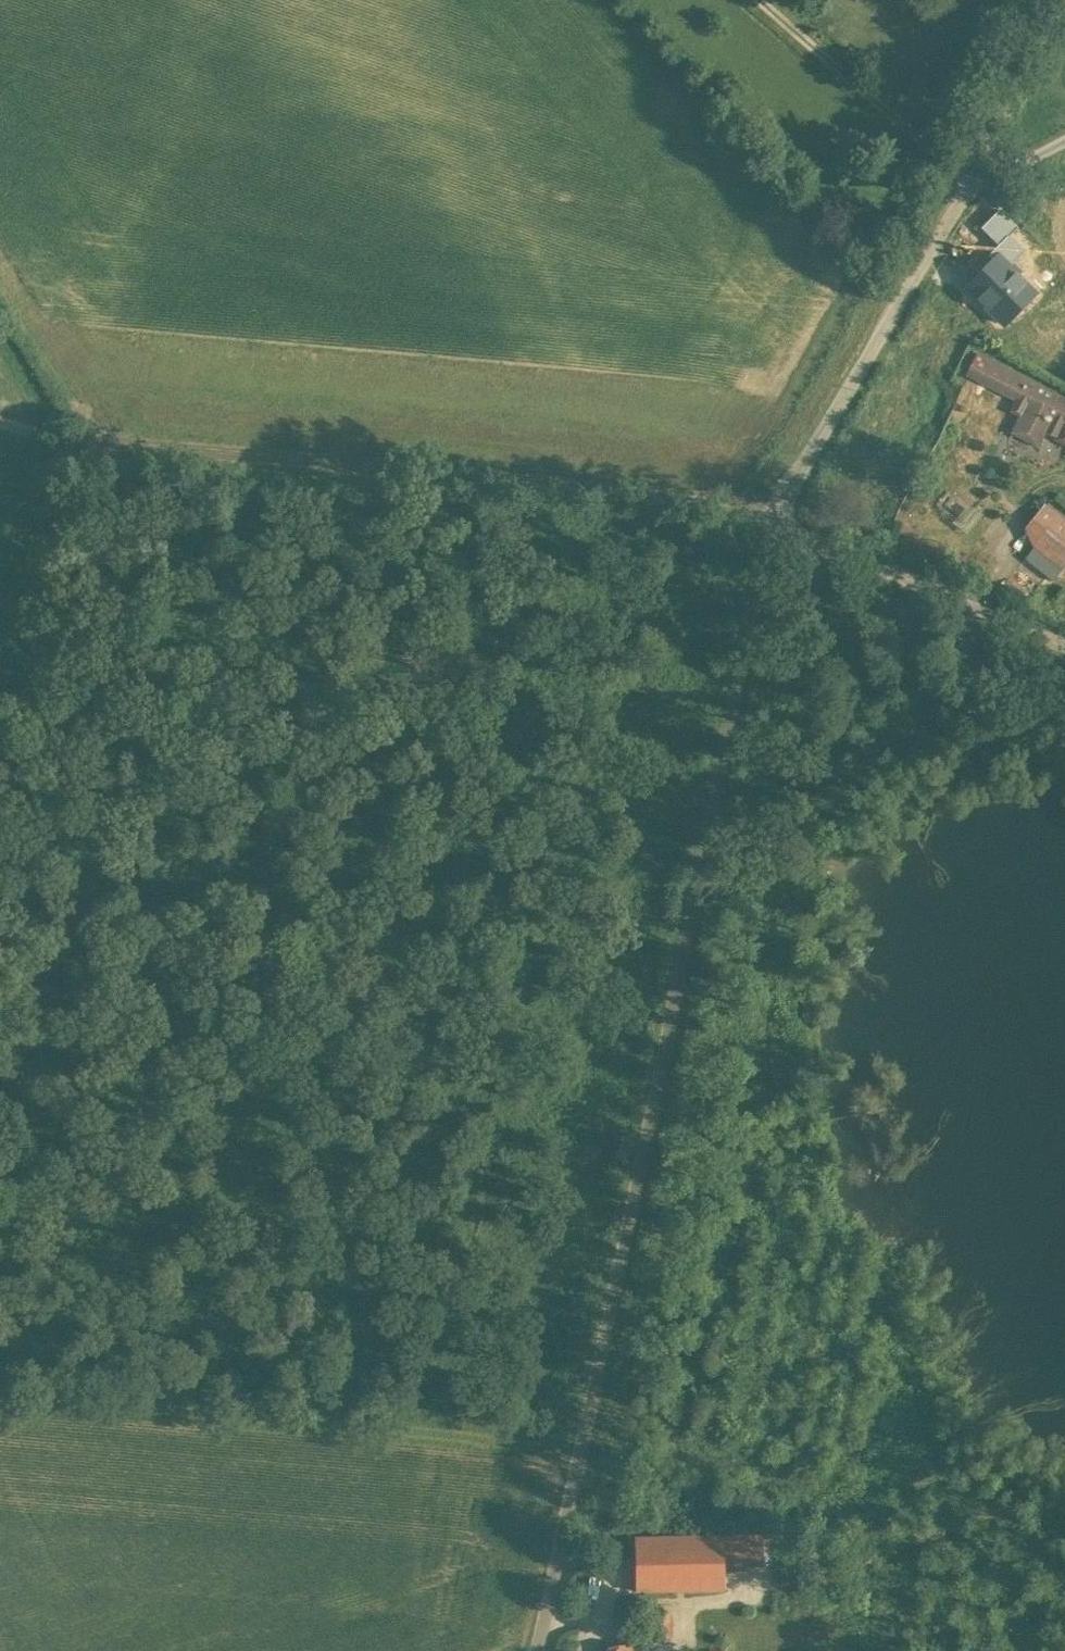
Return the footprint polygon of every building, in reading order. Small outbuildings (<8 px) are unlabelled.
[(1006,224),(986,207),(978,217),(997,234),(1006,224)] [(1024,290),(986,250),(955,278),(993,318),(1024,290)] [(978,355),(967,375),(1017,401),(1012,409),(1021,414),(1011,433),(1039,447),(1046,433),(1056,438),(1055,439),(1064,444),(1064,400),(978,355)] [(931,504),(967,531),(981,512),(945,485),(931,504)] [(1045,506),(1033,521),(1047,532),(1026,558),(1053,581),(1064,566),(1064,522),(1045,506)] [(1022,578),(1018,575),(1010,585),(1020,593),(1028,583),(1027,582),(1031,577),(1026,573),(1022,578)] [(764,1536),(724,1537),(725,1569),(764,1569),(764,1536)] [(724,1537),(636,1539),(636,1541),(637,1589),(636,1589),(636,1591),(725,1589),(725,1569),(724,1537)]
